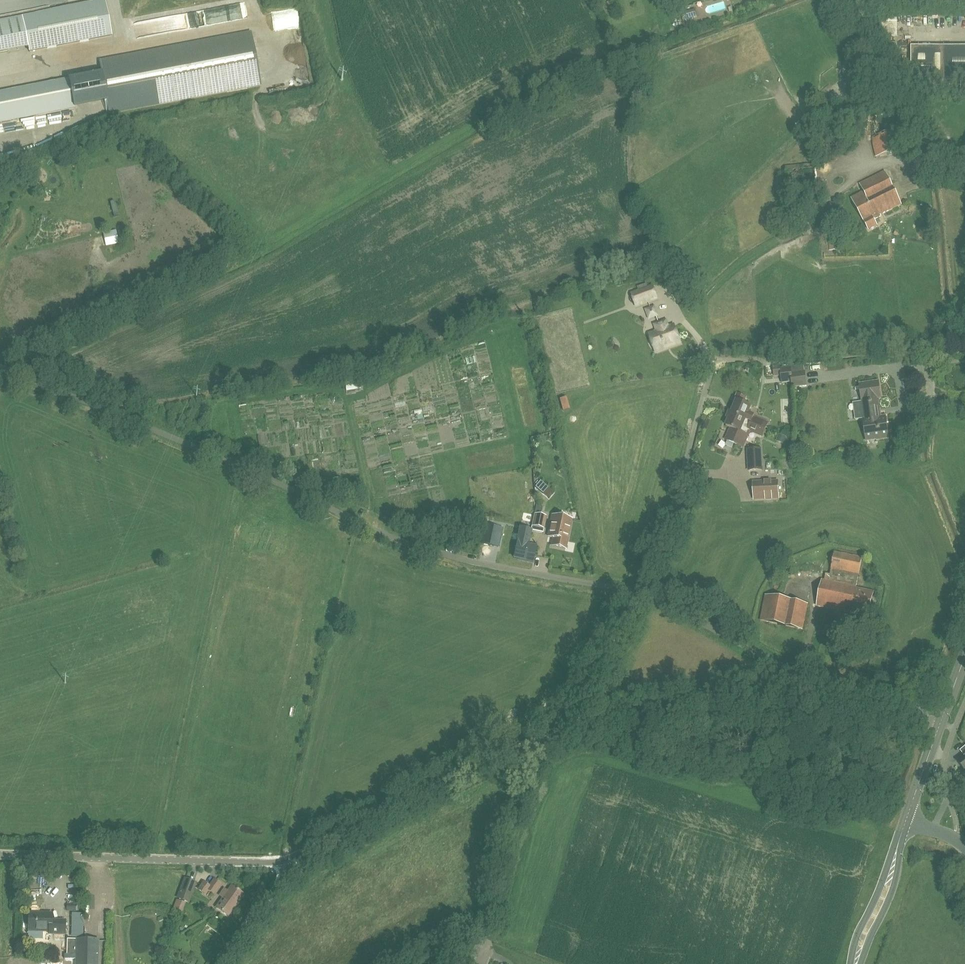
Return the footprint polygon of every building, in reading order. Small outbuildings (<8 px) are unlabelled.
[(105,0),(0,19),(0,53),(28,47),(29,51),(111,35),(105,0)] [(239,4),(220,7),(223,21),(241,18),(239,4)] [(196,13),(134,21),(136,36),(198,27),(196,13)] [(250,33),(100,61),(105,88),(101,89),(103,96),(106,96),(110,113),(260,85),(250,33)] [(944,47),(911,47),(911,68),(932,68),(932,82),(964,82),(964,46),(944,47)] [(0,92),(0,121),(75,107),(69,79),(0,92)] [(906,151),(898,111),(868,117),(876,157),(906,151)] [(902,204),(885,172),(860,185),(864,191),(852,198),(869,230),(877,226),(874,220),(881,216),(880,215),(902,204)] [(115,229),(102,233),(106,246),(119,242),(115,229)] [(636,308),(659,299),(653,284),(647,286),(646,284),(637,287),(638,290),(631,293),(636,308)] [(652,306),(645,309),(649,319),(656,316),(652,306)] [(666,322),(656,325),(659,333),(650,336),(651,338),(650,341),(650,343),(651,345),(652,347),(655,349),(656,352),(666,348),(665,346),(680,341),(675,328),(669,330),(666,322)] [(782,382),(792,381),(792,373),(791,367),(780,368),(782,382)] [(805,372),(792,373),(792,381),(793,388),(807,386),(805,372)] [(346,391),(360,389),(359,379),(345,381),(346,391)] [(878,382),(860,384),(864,419),(863,420),(867,441),(888,438),(885,416),(881,417),(878,396),(880,396),(878,382)] [(759,425),(761,420),(748,414),(751,407),(744,404),(746,397),(737,394),(729,413),(759,425)] [(563,410),(569,408),(566,396),(559,398),(563,410)] [(766,428),(759,425),(729,413),(727,418),(729,419),(726,426),(730,428),(727,436),(745,443),(750,431),(762,436),(766,428)] [(777,439),(785,443),(787,438),(779,434),(777,439)] [(761,449),(748,450),(749,470),(762,470),(761,449)] [(554,493),(540,481),(535,487),(549,498),(554,493)] [(778,481),(753,482),(754,499),(779,498),(778,481)] [(534,514),(535,514),(533,521),(533,522),(545,525),(547,516),(541,515),(542,507),(536,506),(535,511),(534,514)] [(566,549),(572,519),(553,515),(548,537),(554,538),(552,546),(566,549)] [(480,544),(490,546),(494,526),(484,524),(480,544)] [(533,563),(537,546),(529,544),(531,530),(520,528),(514,558),(518,558),(517,560),(533,563)] [(851,612),(869,616),(874,592),(857,589),(863,558),(834,552),(830,574),(826,574),(824,581),(822,580),(817,606),(851,613),(851,612)] [(802,630),(808,604),(766,595),(760,621),(802,630)] [(178,898),(184,901),(186,895),(190,897),(196,883),(185,879),(178,898)] [(198,890),(205,894),(208,890),(214,894),(221,884),(214,880),(209,886),(204,882),(198,890)] [(228,916),(243,894),(232,886),(228,884),(223,890),(227,893),(216,908),(228,916)] [(28,930),(43,931),(49,931),(49,933),(65,934),(66,921),(52,920),(52,915),(38,914),(38,913),(29,913),(29,929),(28,930)] [(77,939),(76,954),(67,954),(64,954),(64,963),(97,963),(98,939),(77,939)]
